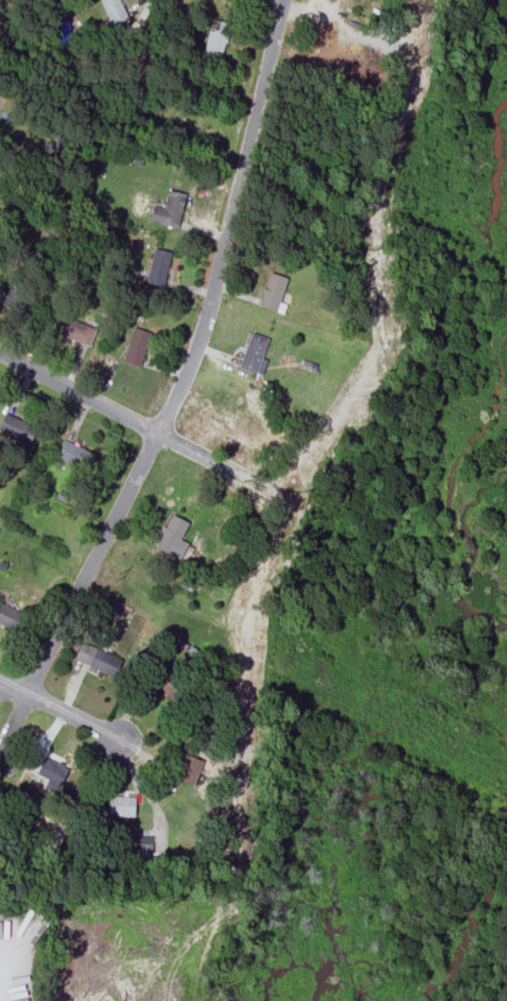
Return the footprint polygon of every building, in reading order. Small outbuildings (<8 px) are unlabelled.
[(127,17),(118,0),(99,0),(111,25),(127,17)] [(221,58),(229,23),(210,19),(203,53),(221,58)] [(149,222),(177,228),(184,193),(167,190),(164,207),(152,205),(149,222)] [(145,283),(162,287),(170,251),(153,248),(145,283)] [(276,312),(286,277),(268,272),(259,307),(276,312)] [(94,329),(61,316),(55,333),(87,346),(94,329)] [(149,332),(133,327),(122,360),(139,365),(149,332)] [(238,368),(255,373),(267,338),(250,332),(238,368)] [(27,445),(35,429),(4,414),(0,422),(0,432),(27,445)] [(65,439),(57,457),(89,473),(97,454),(65,439)] [(186,522),(168,514),(154,548),(179,559),(186,543),(179,540),(186,522)] [(0,603),(0,624),(14,632),(25,613),(1,601),(0,603)] [(120,660),(80,643),(73,660),(113,677),(120,660)] [(176,705),(188,693),(171,675),(158,688),(176,705)] [(48,753),(38,773),(49,779),(43,787),(56,794),(71,765),(48,753)] [(175,779),(193,785),(202,761),(184,754),(175,779)] [(134,796),(105,796),(105,815),(134,815),(134,796)] [(153,856),(154,837),(139,836),(138,856),(153,856)]
